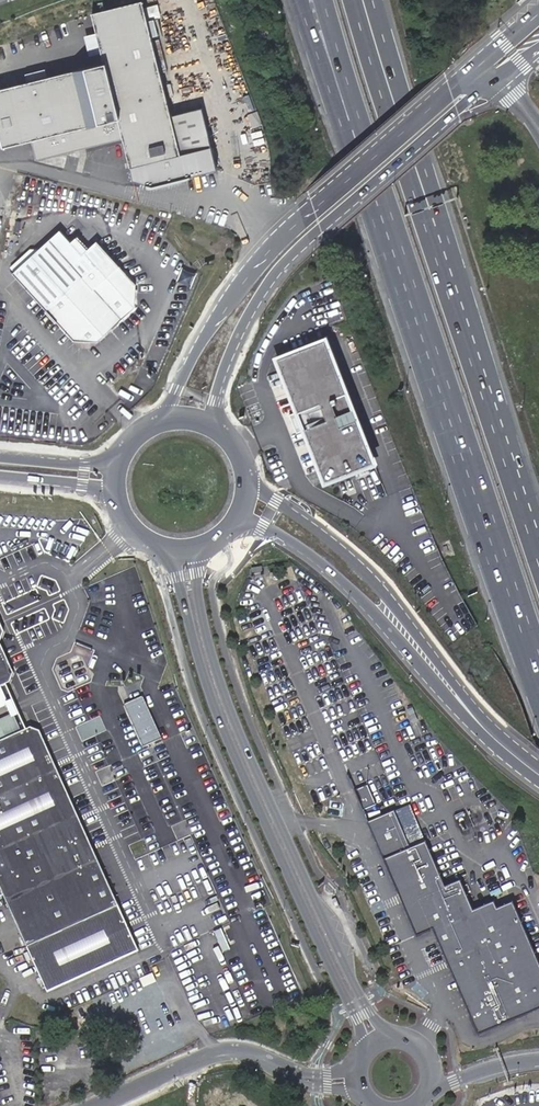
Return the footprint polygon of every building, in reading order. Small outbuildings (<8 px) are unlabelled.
[(142,1),(93,13),(104,59),(105,62),(124,138),(132,168),(162,160),(171,158),(181,155),(171,115),(142,1)] [(124,138),(105,62),(8,86),(22,142),(32,140),(37,160),(124,138)] [(8,86),(0,89),(0,132),(4,147),(22,142),(8,86)] [(218,168),(202,107),(171,115),(181,155),(186,176),(218,168)] [(181,155),(171,158),(176,178),(186,176),(181,155)] [(176,178),(171,158),(162,160),(167,181),(176,178)] [(162,160),(132,168),(135,179),(153,184),(167,181),(162,160)] [(59,231),(38,250),(30,249),(9,267),(14,273),(13,274),(73,341),(97,343),(135,308),(135,286),(96,242),(86,251),(75,238),(70,243),(59,231)] [(376,466),(325,337),(272,357),(323,486),(376,466)] [(1,687),(10,682),(13,674),(0,644),(0,687),(1,687)] [(1,687),(0,687),(0,707),(8,704),(1,687)] [(162,739),(143,697),(125,705),(144,747),(162,739)] [(20,732),(13,715),(0,721),(0,741),(20,732)] [(39,731),(29,728),(20,732),(0,741),(0,895),(2,894),(45,992),(137,951),(39,731)] [(368,809),(381,802),(371,784),(358,791),(368,809)] [(478,1034),(538,1009),(538,963),(513,903),(497,910),(493,903),(473,912),(460,881),(444,887),(426,843),(411,849),(395,812),(370,822),(418,936),(434,930),(478,1034)]
